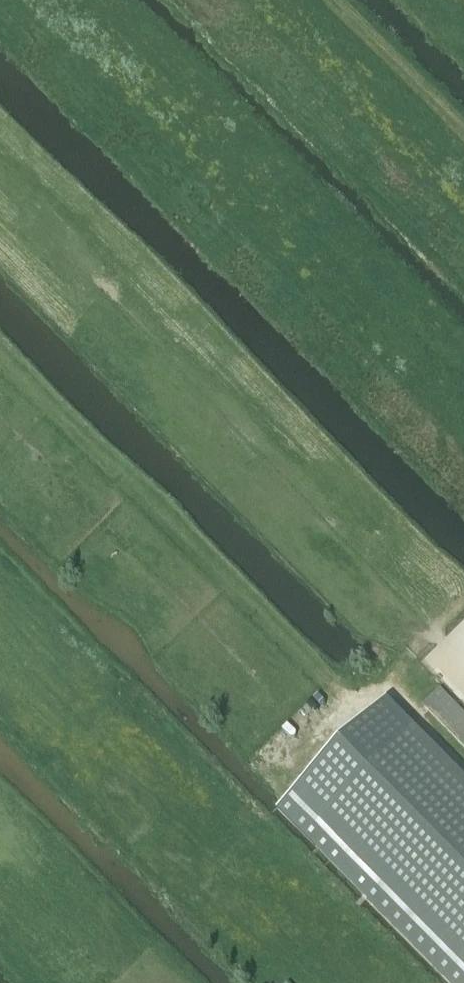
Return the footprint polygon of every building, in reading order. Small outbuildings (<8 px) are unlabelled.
[(278,810),(291,824),(450,982),(463,982),(463,783),(412,730),(386,704),(283,805),(278,810)]
